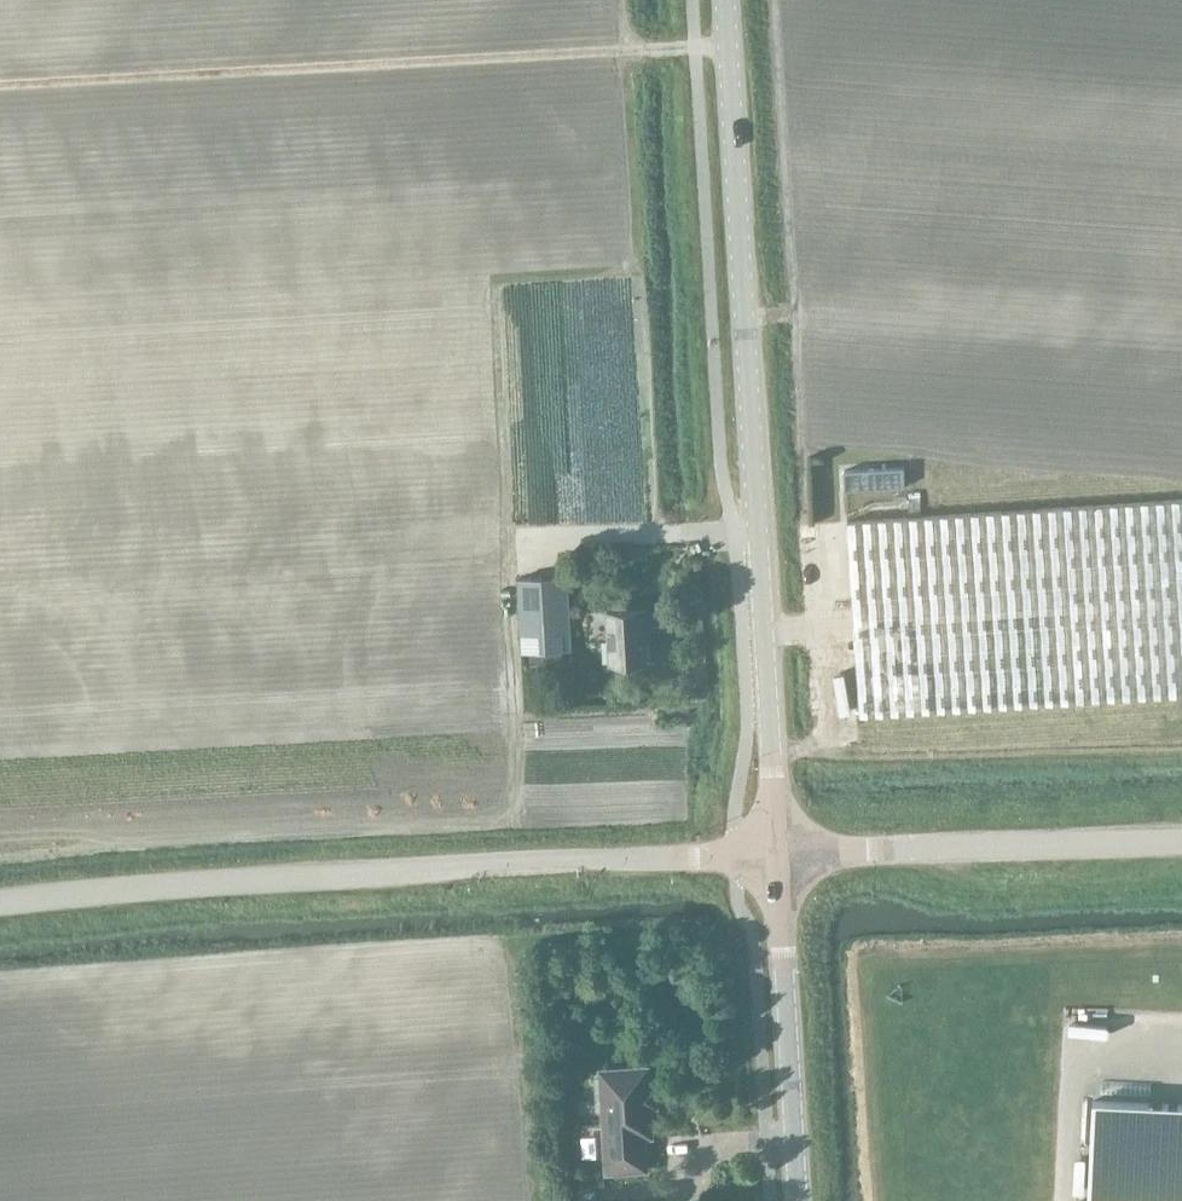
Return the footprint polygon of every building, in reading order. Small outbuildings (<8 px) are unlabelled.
[(880,492),(878,462),(864,463),(866,493),(880,492)] [(848,520),(861,716),(1181,696),(1181,499),(1066,507),(848,520)] [(519,578),(523,651),(571,648),(567,575),(519,578)] [(607,611),(610,662),(648,660),(645,609),(607,611)] [(605,1137),(607,1172),(647,1170),(645,1136),(651,1136),(649,1105),(647,1105),(646,1091),(649,1091),(647,1068),(601,1071),(602,1077),(596,1078),(597,1102),(603,1102),(605,1137)] [(1093,1100),(1089,1200),(1181,1200),(1181,1104),(1093,1100)] [(599,1161),(599,1120),(582,1120),(581,1161),(599,1161)]
